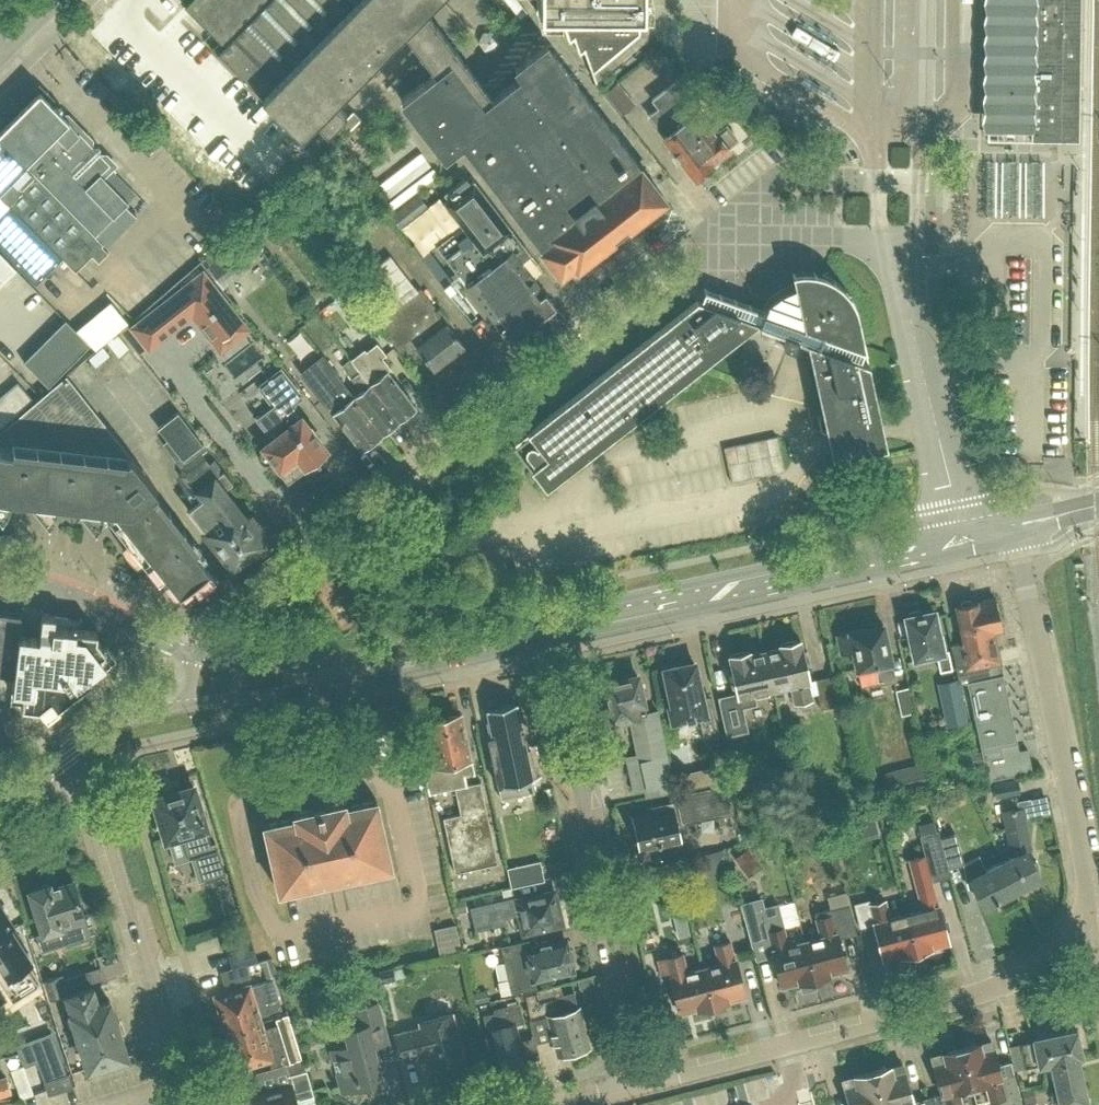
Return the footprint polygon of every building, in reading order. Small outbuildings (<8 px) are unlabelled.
[(185,7),(225,46),(218,53),(262,96),(261,97),(301,137),(317,121),(327,132),(347,112),(336,101),(404,30),(434,71),(399,98),(443,154),(461,140),(542,244),(541,245),(559,268),(572,257),(575,261),(611,233),(612,234),(627,222),(626,221),(661,193),(638,163),(637,163),(630,154),(547,47),(537,46),(512,65),(521,76),(515,81),(513,78),(491,95),(424,10),(435,0),(192,0),(185,7)] [(491,12),(502,0),(479,0),(491,12)] [(536,7),(536,8),(536,10),(544,20),(553,13),(558,28),(559,28),(563,25),(569,40),(573,37),(579,52),(583,49),(595,81),(596,80),(593,71),(639,33),(639,0),(536,0),(536,7)] [(1058,0),(988,0),(999,0),(998,59),(987,59),(987,118),(1031,118),(1030,139),(1056,139),(1057,41),(1062,41),(1062,0),(1058,0)] [(482,43),(489,31),(477,23),(470,35),(482,43)] [(696,108),(689,99),(674,80),(650,98),(657,106),(647,113),(663,134),(662,135),(694,177),(697,174),(701,175),(708,170),(708,166),(711,163),(710,161),(727,147),(725,145),(736,138),(724,123),(716,130),(714,128),(713,129),(697,108),(696,108)] [(621,114),(635,103),(617,81),(604,93),(621,114)] [(128,200),(136,192),(108,165),(110,162),(99,152),(100,145),(93,145),(61,113),(61,106),(55,106),(39,90),(28,101),(22,101),(22,107),(0,129),(0,138),(37,175),(95,233),(128,200)] [(340,123),(346,128),(348,130),(361,117),(353,110),(340,123)] [(107,245),(95,233),(37,175),(0,138),(0,193),(11,203),(62,256),(75,270),(91,254),(97,260),(107,251),(104,248),(107,245)] [(555,305),(512,249),(522,242),(513,231),(514,231),(473,179),(468,183),(464,177),(443,193),(448,198),(443,202),(462,227),(454,234),(452,232),(435,245),(510,340),(555,305)] [(62,256),(11,203),(0,193),(0,247),(35,283),(62,256)] [(368,229),(379,220),(361,196),(349,205),(368,229)] [(244,271),(226,249),(205,264),(222,287),(244,271)] [(16,268),(0,252),(0,284),(16,268)] [(416,289),(389,254),(367,271),(391,302),(394,306),(376,320),(398,349),(404,344),(409,350),(416,345),(433,367),(449,354),(451,356),(461,349),(459,346),(463,343),(446,321),(449,319),(440,307),(435,310),(433,307),(435,306),(420,286),(416,289)] [(250,329),(202,268),(128,326),(147,351),(191,316),(219,352),(250,329)] [(807,341),(813,368),(827,434),(828,437),(831,450),(832,456),(886,444),(885,438),(882,425),(881,422),(866,352),(857,310),(856,307),(854,301),(852,297),(849,292),(846,287),(842,283),(837,280),(833,278),(828,274),(824,272),(823,272),(821,277),(820,280),(819,283),(794,282),(779,289),(767,299),(767,300),(764,308),(704,287),(703,288),(699,300),(697,299),(696,299),(527,432),(537,445),(536,446),(534,444),(530,443),(527,445),(525,448),(524,451),(526,454),(534,465),(530,468),(535,474),(545,487),(757,323),(777,330),(774,338),(783,341),(782,343),(787,344),(788,345),(794,347),(797,338),(807,341)] [(334,299),(348,322),(358,316),(344,293),(334,299)] [(40,335),(60,316),(40,294),(20,313),(40,335)] [(94,349),(126,322),(109,302),(77,329),(90,344),(94,349)] [(65,319),(55,329),(80,354),(90,344),(65,319)] [(326,334),(336,348),(347,341),(338,326),(326,334)] [(69,365),(80,354),(55,329),(44,340),(69,365)] [(59,375),(69,365),(44,340),(34,350),(59,375)] [(359,369),(369,382),(397,418),(414,405),(387,369),(390,366),(381,355),(385,352),(376,341),(364,350),(356,355),(351,358),(359,369)] [(242,359),(224,371),(210,349),(195,358),(237,426),(253,417),(271,406),(242,359)] [(48,386),(59,375),(34,350),(23,361),(48,386)] [(359,447),(380,431),(352,395),(334,371),(333,370),(335,369),(322,353),(299,371),(313,388),(359,447)] [(342,365),(350,376),(359,369),(351,358),(342,365)] [(322,462),(317,456),(324,451),(325,448),(289,401),(300,393),(280,368),(258,384),(274,405),(257,417),(272,436),(261,444),(262,446),(257,450),(256,455),(261,461),(267,462),(272,459),(286,477),(290,477),(298,471),(303,477),(322,462)] [(131,547),(157,579),(164,574),(178,592),(190,583),(196,590),(214,576),(150,494),(156,489),(66,374),(0,430),(0,516),(2,515),(3,514),(4,512),(6,510),(6,508),(7,506),(8,503),(9,499),(9,496),(28,499),(47,522),(48,521),(50,519),(51,517),(53,515),(54,513),(54,511),(55,509),(55,506),(56,504),(56,502),(76,504),(94,527),(107,517),(131,547)] [(6,390),(23,409),(33,400),(17,381),(6,390)] [(397,418),(369,382),(352,395),(380,431),(397,418)] [(23,409),(6,390),(0,395),(0,402),(13,417),(23,409)] [(13,417),(0,402),(0,422),(3,426),(13,417)] [(209,462),(202,453),(207,449),(202,443),(178,411),(158,426),(168,438),(163,442),(183,469),(181,471),(180,474),(189,485),(180,491),(189,504),(187,507),(231,566),(235,563),(239,563),(245,559),(246,555),(249,552),(248,551),(262,541),(256,534),(262,530),(248,512),(243,516),(222,488),(232,481),(223,468),(222,469),(214,459),(209,462)] [(716,433),(718,465),(771,463),(769,432),(716,433)] [(955,604),(963,640),(951,643),(958,677),(960,682),(967,681),(967,679),(990,674),(987,661),(999,659),(993,629),(1001,628),(994,596),(986,598),(986,597),(973,600),(968,597),(961,599),(959,603),(955,604)] [(920,611),(919,608),(907,610),(908,614),(904,614),(910,640),(908,640),(910,650),(912,649),(913,656),(935,651),(939,668),(951,665),(947,647),(944,647),(941,632),(938,633),(933,608),(920,611)] [(13,672),(20,614),(6,612),(0,612),(0,670),(13,672)] [(13,674),(13,675),(10,704),(38,708),(47,719),(60,709),(57,706),(92,679),(90,676),(115,656),(106,643),(103,646),(96,637),(97,630),(78,628),(74,623),(73,624),(67,617),(53,615),(41,614),(38,636),(21,634),(18,633),(13,674)] [(879,622),(877,620),(869,622),(868,625),(842,630),(846,650),(852,649),(856,666),(860,684),(894,677),(882,621),(879,622)] [(764,648),(773,687),(790,684),(794,701),(812,697),(808,679),(809,679),(799,637),(794,638),(791,638),(786,639),(783,640),(778,642),(779,645),(764,648)] [(773,687),(764,648),(749,651),(749,648),(743,649),(741,649),(735,650),(732,652),(728,653),(737,692),(719,696),(727,730),(745,726),(741,704),(754,701),(752,692),(773,687)] [(967,679),(967,681),(981,747),(982,747),(984,755),(1003,751),(1001,743),(1017,740),(1036,736),(1019,655),(999,659),(987,661),(990,674),(967,679)] [(697,676),(694,660),(664,667),(665,671),(662,672),(664,682),(667,681),(671,698),(667,699),(671,720),(699,714),(703,735),(717,733),(709,695),(703,697),(699,675),(697,676)] [(613,719),(630,715),(640,757),(629,760),(636,788),(658,783),(660,790),(675,786),(658,708),(648,711),(645,699),(643,700),(637,673),(634,674),(633,671),(623,673),(624,676),(604,680),(609,705),(606,705),(608,715),(612,715),(613,719)] [(820,708),(838,704),(832,675),(814,679),(820,708)] [(957,722),(968,719),(959,683),(960,682),(958,677),(947,680),(957,722)] [(901,712),(916,709),(910,685),(896,688),(901,712)] [(516,705),(515,701),(486,707),(492,735),(486,736),(499,797),(533,790),(530,777),(531,776),(530,775),(534,774),(529,748),(525,749),(518,715),(522,714),(520,704),(516,705)] [(470,756),(460,712),(444,715),(441,713),(435,715),(432,718),(425,719),(434,763),(422,765),(428,793),(455,787),(461,812),(443,816),(456,871),(499,862),(480,780),(467,783),(465,774),(475,772),(471,756),(470,756)] [(902,793),(928,786),(922,761),(883,771),(888,792),(901,788),(902,793)] [(996,793),(1019,789),(1017,777),(994,781),(996,793)] [(679,837),(675,817),(681,816),(681,818),(690,816),(729,808),(727,799),(728,799),(724,783),(676,793),(677,799),(652,804),(654,809),(633,814),(636,830),(633,833),(634,841),(639,842),(640,846),(679,837)] [(209,841),(192,785),(172,791),(167,787),(158,790),(157,796),(153,797),(165,838),(169,837),(172,844),(178,847),(184,846),(187,857),(195,854),(203,880),(223,873),(213,840),(209,841)] [(310,882),(334,877),(390,864),(376,797),(344,804),(343,799),(292,810),(293,815),(263,822),(278,889),(291,886),(293,891),(311,887),(310,882)] [(996,861),(1011,890),(1039,876),(1025,849),(1030,846),(1022,806),(1002,810),(1011,853),(996,861)] [(909,820),(915,834),(930,827),(924,813),(909,820)] [(929,880),(949,875),(937,829),(918,834),(929,880)] [(948,861),(961,858),(954,830),(941,833),(948,861)] [(1011,890),(996,861),(984,867),(978,854),(963,862),(967,883),(972,882),(983,904),(1011,890)] [(512,886),(544,878),(540,859),(507,867),(512,886)] [(651,883),(678,877),(675,864),(649,870),(651,883)] [(472,871),(474,882),(493,878),(491,867),(472,871)] [(89,934),(73,879),(51,886),(49,881),(28,888),(42,932),(63,925),(68,924),(72,939),(89,934)] [(905,911),(914,948),(947,939),(937,902),(936,902),(931,884),(916,888),(921,906),(905,911)] [(557,906),(554,890),(517,899),(516,895),(470,905),(475,929),(506,922),(504,916),(520,912),(523,929),(561,921),(560,918),(562,917),(559,905),(557,906)] [(803,937),(813,975),(846,966),(836,932),(854,928),(848,904),(848,905),(845,893),(832,897),(835,908),(829,909),(830,911),(814,916),(819,933),(803,937)] [(914,948),(905,911),(888,915),(884,897),(870,901),(868,896),(852,900),(859,924),(873,920),(882,956),(914,948)] [(813,975),(803,937),(786,942),(777,907),(762,911),(760,902),(741,907),(748,933),(767,928),(772,946),(771,946),(781,984),(798,979),(801,990),(816,986),(813,975)] [(6,929),(12,925),(0,906),(0,967),(8,978),(29,964),(6,929)] [(685,913),(673,915),(676,926),(688,924),(685,913)] [(456,924),(434,928),(440,954),(461,949),(456,924)] [(231,966),(257,959),(248,930),(222,937),(231,966)] [(530,946),(528,937),(500,943),(508,978),(498,980),(501,993),(537,985),(535,975),(537,975),(540,977),(548,975),(550,972),(571,967),(571,965),(572,962),(570,953),(568,951),(565,938),(530,946)] [(702,965),(712,1002),(744,994),(734,956),(733,956),(729,938),(714,942),(719,960),(702,965)] [(712,1002),(702,965),(686,969),(681,951),(657,957),(662,976),(670,974),(680,1011),(712,1002)] [(266,979),(272,977),(276,976),(271,957),(260,960),(266,979)] [(247,964),(220,971),(224,984),(251,976),(247,964)] [(378,981),(395,977),(406,975),(404,964),(392,967),(375,971),(378,981)] [(57,975),(43,979),(49,998),(63,993),(57,975)] [(225,1030),(259,1020),(256,1012),(280,1005),(272,977),(266,979),(216,994),(222,1014),(221,1018),(225,1030)] [(97,1001),(91,983),(64,992),(87,1065),(125,1053),(120,1036),(121,1035),(114,1014),(113,1014),(108,997),(97,1001)] [(540,1000),(537,989),(523,992),(530,1019),(546,1015),(551,1037),(554,1036),(558,1052),(575,1048),(576,1050),(586,1048),(588,1045),(581,1017),(584,1016),(582,1008),(578,1008),(574,991),(540,1000)] [(511,1067),(514,1063),(525,1060),(515,1021),(522,1019),(518,1001),(494,1007),(495,1011),(484,1014),(487,1027),(486,1027),(487,1033),(486,1036),(488,1044),(491,1046),(496,1067),(499,1067),(503,1070),(511,1067)] [(369,1087),(371,1084),(382,1080),(373,1044),(387,1040),(377,1002),(353,1008),(358,1026),(343,1030),(348,1045),(330,1050),(341,1091),(366,1085),(369,1087)] [(305,1069),(305,1068),(287,1010),(275,1014),(277,1022),(261,1027),(259,1020),(225,1030),(229,1044),(231,1046),(237,1065),(268,1056),(271,1065),(284,1061),(288,1074),(305,1069)] [(465,1058),(453,1012),(419,1020),(420,1025),(395,1032),(402,1059),(427,1053),(431,1067),(465,1058)] [(1050,1062),(1050,1061),(1078,1055),(1078,1056),(1082,1055),(1076,1027),(1032,1036),(1032,1038),(1020,1041),(1025,1064),(1037,1062),(1038,1064),(1050,1062)] [(64,1072),(59,1057),(58,1058),(48,1029),(18,1040),(26,1063),(38,1059),(45,1078),(64,1072)] [(961,1045),(971,1083),(984,1079),(991,1104),(1023,1104),(1013,1069),(1000,1072),(991,1037),(961,1045)] [(971,1083),(961,1045),(931,1053),(941,1091),(925,1096),(927,1104),(962,1104),(957,1087),(971,1083)] [(1078,1056),(1078,1055),(1050,1061),(1050,1062),(1059,1104),(1062,1104),(1087,1100),(1078,1056)] [(925,1096),(911,1099),(901,1061),(872,1069),(881,1104),(888,1104),(895,1103),(896,1104),(927,1104),(925,1096)] [(20,1097),(32,1093),(22,1064),(9,1068),(20,1097)] [(305,1068),(305,1069),(288,1074),(291,1083),(251,1095),(254,1104),(316,1104),(305,1068)] [(872,1069),(842,1076),(850,1104),(881,1104),(872,1069)] [(72,1084),(68,1071),(64,1072),(45,1078),(42,1079),(47,1092),(72,1084)] [(0,1075),(0,1096),(11,1092),(5,1073),(0,1075)] [(1039,1076),(1026,1077),(1028,1101),(1041,1100),(1039,1076)]
